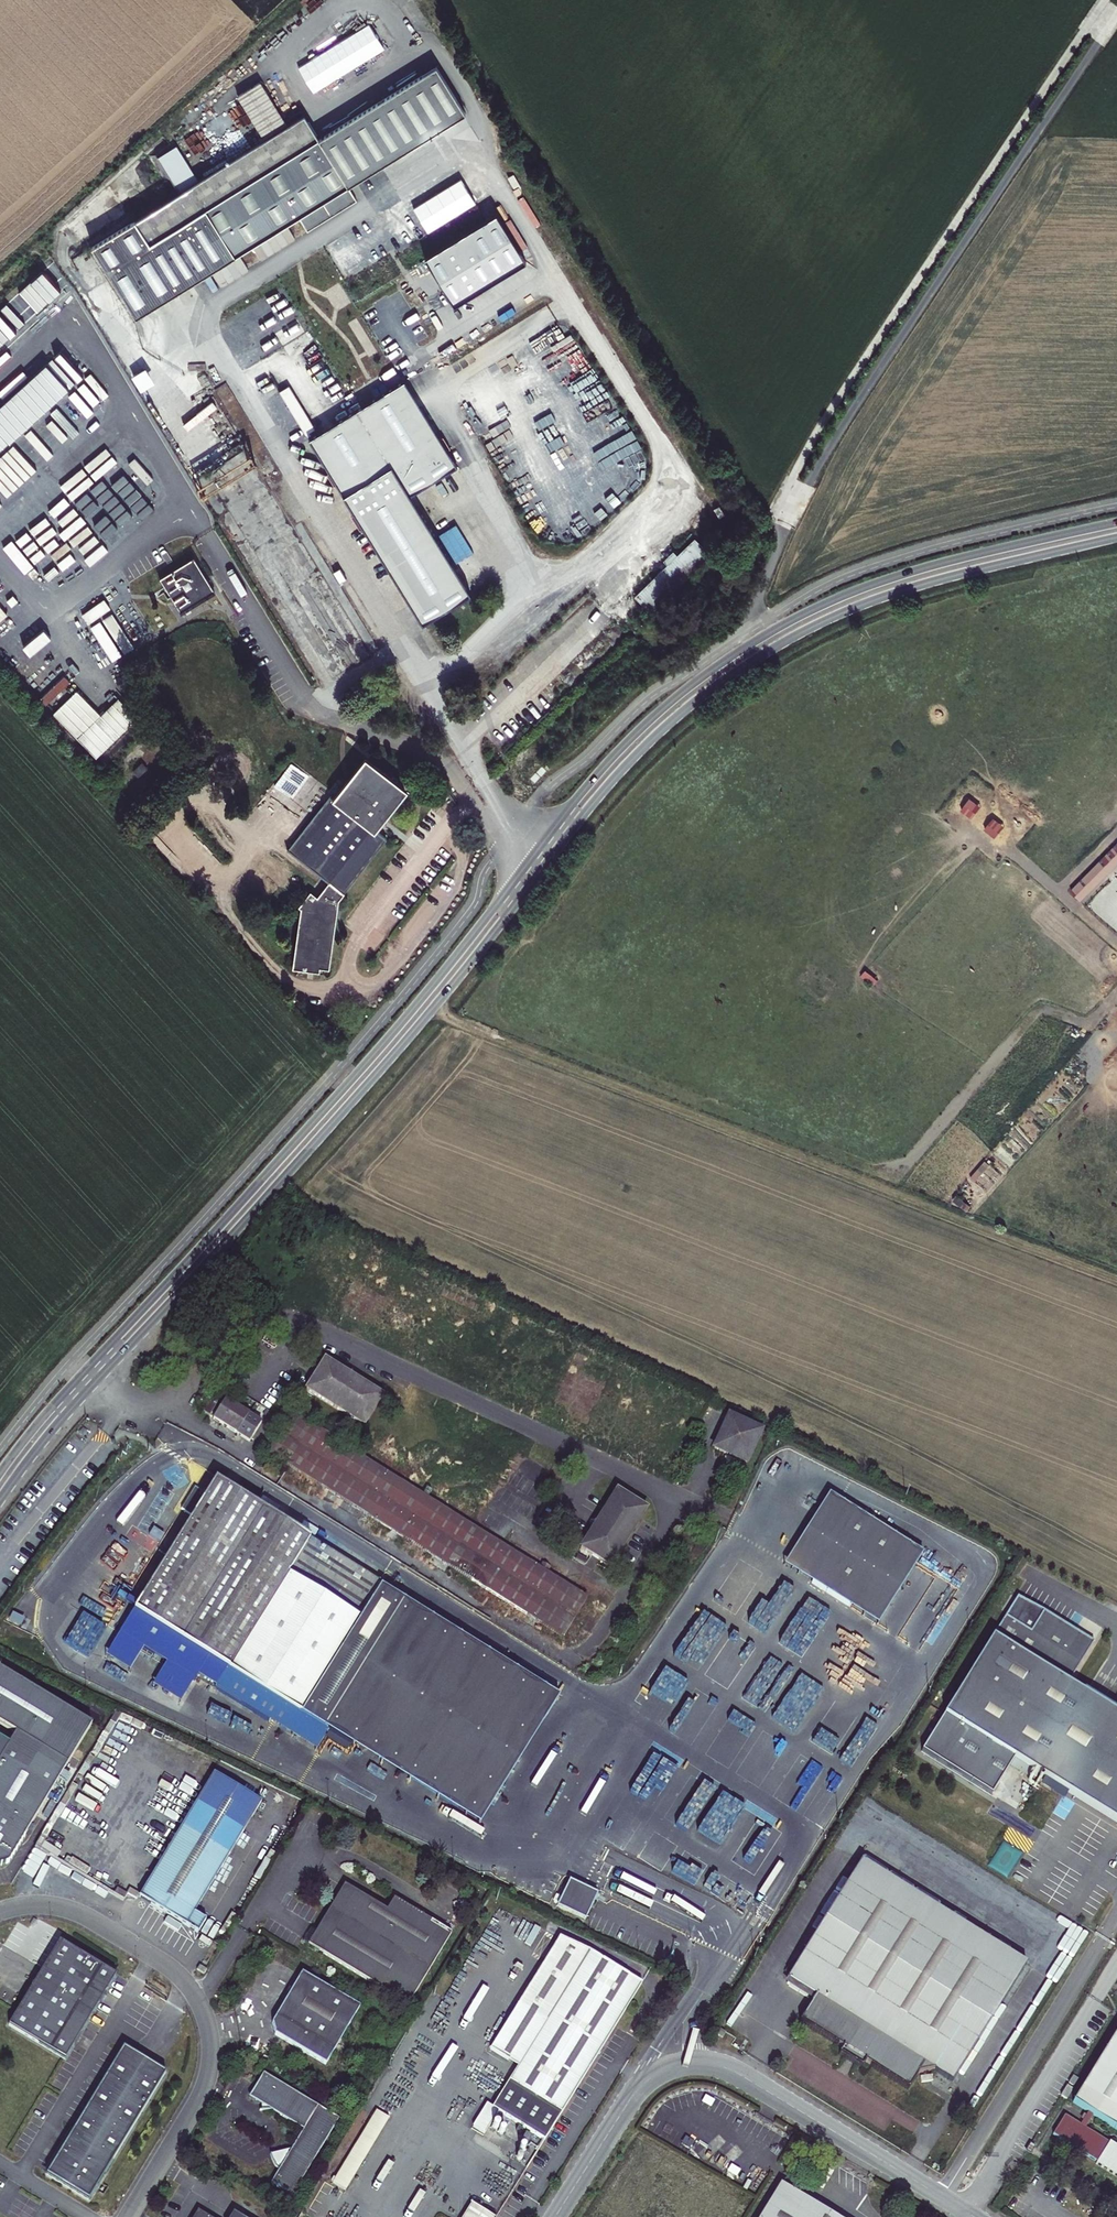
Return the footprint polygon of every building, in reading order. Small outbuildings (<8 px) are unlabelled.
[(299,217),(307,231),(357,201),(348,186),(466,114),(436,67),(319,140),(304,115),(287,126),(260,83),(239,96),(265,140),(198,181),(176,147),(159,157),(180,192),(92,247),(136,318),(299,217)] [(454,305),(525,262),(496,215),(426,258),(454,305)] [(309,439),(422,624),(471,593),(410,495),(457,466),(404,381),(309,439)] [(217,417),(173,440),(187,468),(195,465),(198,471),(243,448),(227,419),(219,423),(217,417)] [(635,597),(650,612),(710,555),(695,539),(677,556),(667,566),(635,597)] [(673,552),(663,561),(667,566),(677,556),(673,552)] [(181,613),(215,592),(194,558),(160,579),(181,613)] [(126,767),(137,758),(128,747),(118,756),(126,767)] [(385,812),(404,788),(397,783),(392,779),(367,759),(349,782),(366,796),(360,803),(337,785),(288,850),(328,882),(317,896),(310,891),(298,906),(301,908),(292,968),(320,972),(320,968),(329,969),(339,901),(344,894),(343,893),(386,839),(377,832),(376,828),(372,829),(368,825),(381,809),(385,812)] [(132,770),(137,777),(147,769),(142,763),(132,770)] [(397,783),(403,775),(399,772),(392,779),(397,783)] [(973,819),(982,805),(971,797),(962,812),(973,819)] [(1070,892),(1082,903),(1116,866),(1116,844),(1116,843),(1070,892)] [(325,1360),(306,1390),(364,1426),(382,1396),(355,1379),(353,1369),(343,1372),(325,1360)] [(203,1412),(210,1416),(221,1398),(215,1394),(210,1402),(209,1402),(203,1412)] [(213,1419),(250,1442),(261,1423),(225,1400),(213,1419)] [(267,1453),(563,1637),(588,1598),(547,1573),(550,1568),(543,1563),(539,1568),(427,1498),(422,1495),(292,1413),(267,1453)] [(714,1449),(746,1463),(761,1432),(729,1417),(714,1449)] [(379,1582),(215,1480),(204,1498),(199,1495),(201,1492),(194,1488),(180,1509),(192,1517),(134,1610),(227,1668),(282,1702),(301,1714),(360,1618),(357,1617),(379,1582)] [(422,1495),(427,1498),(431,1491),(427,1488),(422,1495)] [(580,1548),(610,1567),(646,1509),(616,1491),(600,1519),(590,1520),(592,1530),(580,1548)] [(784,1566),(812,1583),(857,1512),(829,1494),(784,1566)] [(812,1583),(850,1607),(895,1536),(857,1512),(812,1583)] [(850,1607),(877,1624),(922,1554),(895,1536),(850,1607)] [(360,1618),(301,1714),(313,1721),(393,1594),(380,1586),(379,1582),(357,1617),(360,1618)] [(393,1594),(313,1721),(329,1731),(478,1824),(558,1697),(393,1594)] [(1116,1822),(1116,1714),(1068,1684),(1094,1642),(1044,1611),(1017,1597),(944,1715),(1116,1822)] [(813,1669),(841,1626),(818,1611),(790,1654),(813,1669)] [(832,1648),(819,1675),(833,1682),(846,1655),(832,1648)] [(746,1670),(731,1693),(755,1708),(780,1668),(751,1649),(749,1652),(753,1655),(744,1669),(746,1670)] [(270,1722),(282,1702),(227,1668),(215,1688),(270,1722)] [(0,1669),(0,1724),(16,1734),(0,1759),(0,1865),(8,1864),(92,1724),(0,1669)] [(172,1674),(161,1697),(182,1707),(193,1684),(172,1674)] [(680,1681),(658,1713),(670,1721),(692,1690),(680,1681)] [(301,1714),(282,1702),(270,1722),(317,1751),(329,1731),(313,1721),(301,1714)] [(830,1716),(811,1747),(847,1769),(868,1735),(865,1733),(870,1726),(839,1708),(833,1718),(830,1716)] [(706,1823),(724,1829),(734,1800),(716,1794),(706,1823)] [(171,1917),(198,1933),(206,1921),(194,1914),(244,1831),(196,1802),(139,1897),(171,1917)] [(1026,1965),(861,1861),(787,1979),(815,1996),(799,2022),(842,2049),(839,2054),(854,2064),(862,2068),(865,2063),(908,2090),(918,2073),(933,2071),(952,2082),(1026,1965)] [(569,1880),(557,1906),(585,1919),(598,1893),(569,1880)] [(308,1944),(408,2005),(451,1933),(394,1899),(387,1910),(344,1884),(315,1932),(308,1944)] [(307,1934),(303,1941),(308,1944),(315,1932),(310,1929),(307,1934)] [(490,2049),(517,2066),(589,1951),(561,1933),(490,2049)] [(60,1941),(9,2026),(62,2058),(65,2060),(116,1975),(60,1941)] [(509,2079),(562,2112),(642,1983),(589,1951),(517,2066),(509,2079)] [(197,1970),(204,1974),(207,1970),(200,1965),(197,1970)] [(302,1973),(272,2023),(273,2028),(275,2035),(325,2064),(360,2007),(302,1973)] [(709,2019),(715,2022),(719,2015),(722,2011),(717,2007),(709,2019)] [(715,2034),(722,2038),(725,2033),(719,2029),(715,2034)] [(1072,2103),(1088,2113),(1080,2126),(1064,2116),(1053,2134),(1098,2162),(1097,2164),(1116,2177),(1116,2146),(1110,2142),(1109,2143),(1085,2129),(1093,2116),(1116,2130),(1116,2030),(1072,2103)] [(166,2073),(124,2047),(47,2174),(89,2200),(166,2073)] [(273,2163),(279,2170),(271,2183),(292,2196),(339,2119),(263,2073),(249,2097),(261,2105),(261,2111),(271,2110),(303,2130),(291,2149),(270,2155),(273,2163)] [(1073,2076),(1069,2083),(1074,2086),(1078,2079),(1073,2076)] [(509,2079),(492,2107),(498,2111),(534,2134),(545,2140),(562,2112),(509,2079)] [(1067,2085),(1061,2096),(1067,2099),(1073,2089),(1067,2085)] [(480,2123),(488,2128),(498,2111),(492,2107),(490,2106),(480,2123)] [(331,2182),(345,2191),(389,2118),(377,2111),(335,2179),(334,2178),(331,2182)] [(822,2155),(826,2149),(816,2143),(812,2149),(822,2155)] [(781,2184),(760,2216),(835,2216),(781,2184)] [(471,2203),(463,2216),(494,2216),(471,2203)] [(426,2208),(421,2216),(441,2216),(426,2208)]
